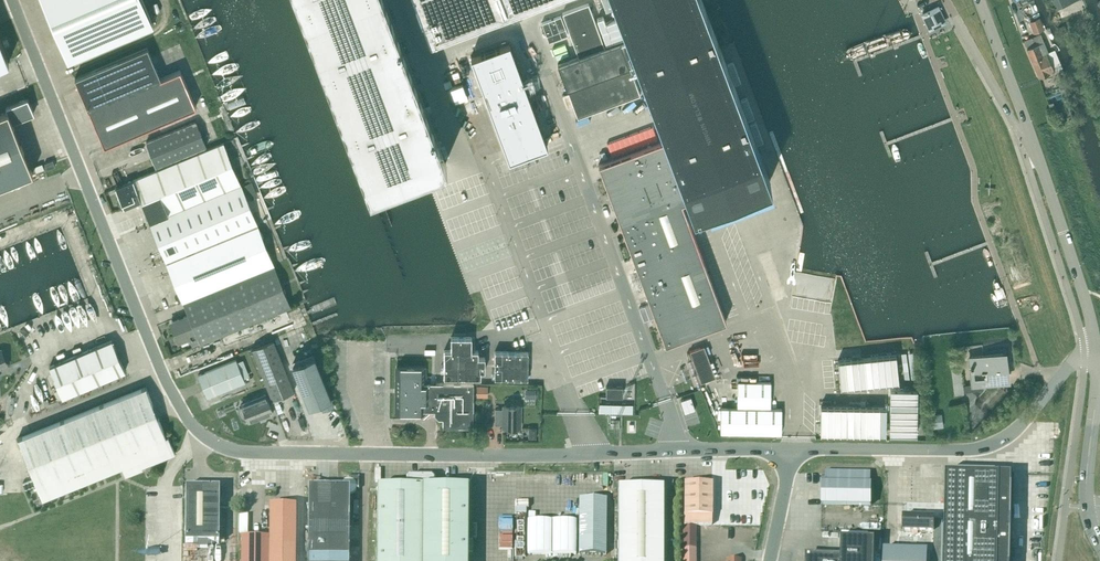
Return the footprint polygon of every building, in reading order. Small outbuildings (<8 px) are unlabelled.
[(144,0),(42,0),(68,61),(154,24),(144,0)] [(403,279),(480,251),(406,53),(480,25),(487,44),(537,25),(530,6),(547,0),(299,0),(403,279)] [(603,3),(606,11),(617,7),(628,38),(620,42),(619,41),(557,64),(566,88),(628,65),(628,64),(637,61),(666,138),(598,164),(665,344),(726,321),(682,202),(689,199),(693,211),(771,182),(702,0),(612,0),(603,3)] [(921,10),(929,28),(947,20),(938,2),(921,10)] [(1039,17),(1029,21),(1033,32),(1044,28),(1039,17)] [(1064,24),(1059,27),(1062,35),(1068,32),(1064,24)] [(1049,52),(1041,33),(1024,40),(1027,48),(1031,59),(1039,77),(1053,71),(1045,53),(1049,52)] [(548,141),(510,38),(471,52),(510,155),(548,141)] [(9,62),(0,39),(0,66),(9,62)] [(147,47),(75,78),(89,109),(161,78),(147,47)] [(33,173),(12,121),(34,113),(28,97),(6,106),(8,110),(0,113),(0,186),(33,173)] [(146,142),(155,167),(205,146),(195,121),(146,142)] [(222,143),(143,175),(133,179),(133,180),(119,186),(116,187),(124,206),(141,199),(150,221),(239,184),(222,143)] [(45,163),(47,169),(55,166),(53,160),(45,163)] [(133,179),(143,175),(139,167),(123,174),(122,171),(114,174),(119,186),(133,180),(133,179)] [(150,221),(167,261),(256,225),(239,184),(150,221)] [(256,225),(167,261),(183,302),(273,266),(256,225)] [(183,302),(188,314),(172,321),(179,341),(188,337),(191,344),(198,342),(199,344),(290,307),(273,266),(183,302)] [(256,358),(273,400),(294,391),(278,350),(277,350),(273,339),(252,348),(256,358)] [(63,398),(125,371),(112,340),(50,366),(63,398)] [(716,377),(704,345),(689,351),(701,382),(716,377)] [(9,365),(2,348),(0,349),(0,369),(9,365)] [(493,351),(492,377),(528,377),(529,351),(493,351)] [(963,384),(964,391),(983,389),(982,383),(1006,380),(1003,353),(969,358),(973,383),(963,384)] [(896,354),(838,360),(841,387),(899,381),(896,354)] [(315,355),(292,364),(309,406),(320,401),(323,409),(334,405),(315,355)] [(198,375),(207,397),(245,382),(236,360),(198,375)] [(439,410),(443,414),(443,425),(472,425),(474,383),(424,381),(424,365),(395,365),(398,412),(424,413),(424,410),(439,410)] [(487,396),(487,385),(477,385),(477,396),(487,396)] [(18,438),(30,469),(158,417),(146,386),(18,438)] [(623,386),(607,386),(606,396),(623,397),(623,386)] [(917,388),(890,388),(889,433),(916,434),(917,388)] [(242,404),(249,421),(265,415),(265,416),(273,413),(266,394),(242,404)] [(520,427),(521,406),(504,405),(504,409),(496,409),(495,424),(504,424),(504,427),(520,427)] [(886,407),(821,406),(820,433),(886,434),(886,407)] [(782,433),(782,409),(721,408),(721,433),(782,433)] [(942,413),(928,415),(930,428),(943,426),(942,413)] [(43,499),(122,468),(125,476),(143,469),(142,467),(175,453),(168,435),(166,436),(158,417),(30,469),(43,499)] [(529,427),(529,438),(537,438),(537,427),(529,427)] [(822,482),(822,505),(871,505),(872,483),(870,483),(871,472),(826,471),(826,482),(822,482)] [(944,560),(1010,560),(1012,479),(1012,474),(1004,474),(1004,473),(946,472),(944,560)] [(377,560),(467,560),(468,488),(437,487),(434,484),(434,479),(432,477),(410,476),(407,479),(407,487),(378,487),(377,560)] [(359,477),(347,477),(347,478),(345,479),(344,479),(343,480),(342,481),(341,482),(341,484),(340,485),(340,487),(308,486),(308,560),(349,560),(349,495),(351,495),(352,495),(353,494),(355,493),(356,492),(357,491),(357,490),(358,488),(359,489),(359,477)] [(696,525),(712,526),(712,483),(685,483),(684,525),(684,560),(696,560),(696,525)] [(185,543),(197,543),(197,549),(207,549),(207,543),(219,543),(219,540),(224,540),(225,527),(219,527),(219,487),(186,487),(185,543)] [(664,488),(618,488),(619,560),(663,560),(664,488)] [(579,499),(579,555),(606,555),(607,499),(579,499)] [(296,505),(270,505),(269,538),(241,537),(241,560),(295,560),(296,505)] [(904,516),(903,532),(919,532),(919,517),(904,516)] [(935,520),(935,517),(919,517),(919,532),(934,533),(933,560),(942,560),(943,521),(935,520)] [(527,520),(527,554),(551,554),(551,521),(527,520)] [(552,521),(552,555),(576,555),(576,521),(552,521)] [(875,540),(842,539),(841,556),(814,555),(814,554),(813,555),(807,555),(807,560),(874,560),(875,540)] [(927,550),(884,549),(883,560),(927,560),(927,550)]
